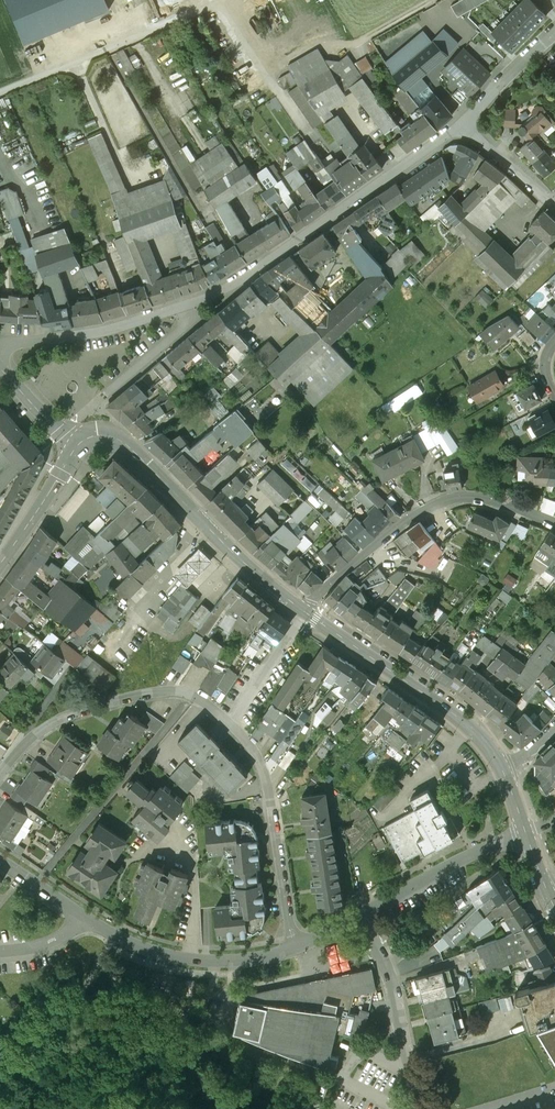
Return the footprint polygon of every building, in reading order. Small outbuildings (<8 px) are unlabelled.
[(451,5),(458,18),(488,0),(460,0),(451,5)] [(492,33),(497,38),(512,52),(547,17),(532,2),(530,0),(525,0),(492,33)] [(492,33),(483,24),(478,28),(493,42),(497,38),(492,33)] [(445,32),(433,42),(447,55),(458,44),(445,32)] [(386,63),(393,75),(433,42),(423,33),(386,63)] [(219,42),(224,54),(236,48),(231,37),(219,42)] [(433,42),(393,75),(405,88),(406,89),(417,80),(447,55),(433,42)] [(319,49),(287,66),(299,86),(330,68),(319,49)] [(490,74),(463,51),(444,72),(470,96),(490,74)] [(365,55),(353,64),(361,75),(372,67),(365,55)] [(398,124),(383,104),(363,77),(350,87),(386,132),(388,131),(398,124)] [(427,94),(417,80),(406,89),(408,91),(408,90),(421,107),(434,96),(432,94),(431,95),(429,93),(427,94)] [(325,122),(318,113),(299,86),(289,93),(315,129),(325,122)] [(421,107),(408,90),(408,91),(406,89),(405,88),(397,95),(417,121),(426,114),(421,107)] [(452,115),(435,96),(434,96),(421,107),(426,114),(437,129),(452,116),(451,115),(452,115)] [(518,109),(503,107),(501,122),(516,124),(518,109)] [(536,108),(534,111),(533,116),(530,120),(531,124),(527,128),(522,127),(519,130),(518,132),(521,135),(524,136),(526,139),(526,146),(533,140),(543,151),(550,142),(543,133),(552,123),(543,113),(546,110),(544,108),(536,108)] [(417,121),(411,125),(410,123),(402,129),(403,131),(402,131),(405,135),(399,139),(408,151),(437,129),(426,114),(417,121)] [(355,145),(335,117),(325,123),(345,152),(355,145)] [(109,182),(121,217),(173,199),(170,186),(132,199),(102,132),(89,138),(109,182)] [(232,235),(244,228),(227,198),(251,182),(261,194),(264,191),(228,138),(190,164),(232,235)] [(314,152),(306,140),(286,153),(295,165),(298,169),(310,161),(318,172),(325,167),(314,152)] [(526,146),(521,151),(531,163),(545,153),(543,151),(533,140),(526,146)] [(348,156),(351,160),(355,165),(357,164),(368,179),(383,168),(364,144),(348,156)] [(464,156),(461,162),(460,161),(450,178),(462,184),(478,155),(466,148),(460,145),(458,146),(456,151),(464,156)] [(545,153),(531,163),(544,178),(554,168),(554,165),(549,158),(545,153)] [(443,157),(413,177),(426,194),(450,178),(443,157)] [(351,160),(342,167),(337,159),(325,167),(328,172),(336,182),(346,195),(368,179),(357,164),(355,165),(351,160)] [(505,175),(485,160),(476,170),(473,176),(484,184),(491,189),(505,175)] [(316,195),(306,182),(307,182),(298,169),(295,165),(285,172),(296,188),(298,186),(307,199),(303,202),(305,207),(312,218),(327,209),(316,195)] [(277,182),(267,166),(258,173),(268,189),(264,191),(261,194),(269,204),(275,198),(280,195),(274,185),(277,182)] [(483,231),(514,201),(508,195),(516,186),(505,175),(491,189),(466,213),(483,231)] [(426,194),(413,177),(404,183),(417,201),(426,194)] [(336,182),(316,195),(327,209),(346,195),(336,182)] [(411,205),(417,201),(404,183),(398,187),(406,198),(411,205)] [(396,184),(378,196),(388,210),(406,198),(398,187),(396,184)] [(462,205),(455,199),(459,195),(456,193),(458,191),(456,190),(439,207),(443,212),(455,224),(466,213),(491,189),(484,184),(479,190),(477,189),(462,205)] [(528,196),(516,186),(508,195),(514,201),(519,205),(528,196)] [(0,190),(0,197),(8,219),(10,219),(19,215),(25,213),(17,191),(9,187),(0,190)] [(204,224),(187,194),(177,198),(190,232),(204,224)] [(299,211),(295,204),(289,209),(280,195),(275,198),(296,230),(306,223),(299,211)] [(399,226),(378,196),(354,213),(361,222),(378,210),(385,221),(379,226),(387,235),(399,226)] [(173,199),(121,217),(126,235),(127,239),(138,267),(145,284),(160,278),(143,235),(175,224),(177,229),(182,227),(173,199)] [(439,207),(435,204),(422,217),(429,225),(436,219),(443,212),(439,207)] [(306,223),(312,218),(305,207),(299,211),(306,223)] [(273,221),(257,231),(259,234),(268,248),(291,234),(279,216),(274,210),(268,214),(271,218),(273,221)] [(544,210),(529,226),(533,229),(527,236),(530,238),(536,244),(542,238),(548,244),(553,238),(554,236),(554,221),(544,210)] [(355,227),(361,222),(354,213),(347,217),(355,227)] [(530,238),(511,258),(492,240),(483,231),(466,213),(455,224),(482,251),(478,255),(509,284),(548,244),(542,238),(536,244),(530,238)] [(19,215),(10,219),(21,251),(31,247),(19,215)] [(355,227),(347,217),(333,227),(338,233),(340,236),(347,244),(359,235),(355,227)] [(221,253),(210,232),(205,224),(204,224),(190,232),(201,261),(202,264),(220,253),(221,253)] [(251,239),(244,228),(232,235),(237,246),(248,262),(268,248),(259,234),(251,239)] [(324,233),(300,250),(311,267),(336,250),(324,233)] [(126,235),(115,240),(127,271),(138,267),(127,239),(126,235)] [(372,255),(360,242),(362,240),(359,235),(347,244),(367,274),(365,277),(366,278),(342,302),(340,300),(337,302),(339,305),(329,314),(309,290),(307,291),(297,300),(293,304),(314,326),(330,343),(393,284),(391,281),(382,267),(383,267),(382,265),(372,255)] [(66,294),(58,269),(66,267),(68,270),(73,269),(80,286),(89,283),(72,243),(41,253),(50,281),(47,282),(52,298),(66,294)] [(31,247),(21,251),(34,288),(41,285),(36,270),(42,267),(34,246),(31,247)] [(237,246),(221,255),(231,271),(248,262),(237,246)] [(388,259),(379,249),(372,255),(382,265),(388,259)] [(220,253),(202,264),(212,282),(231,271),(221,255),(220,253)] [(291,256),(270,270),(280,281),(290,272),(299,266),(291,256)] [(107,258),(92,263),(98,276),(108,272),(109,273),(110,273),(111,275),(114,274),(113,272),(112,272),(107,258)] [(212,282),(202,264),(201,261),(194,264),(195,267),(201,288),(212,282)] [(299,266),(290,272),(295,279),(303,271),(299,266)] [(160,278),(145,284),(146,285),(153,303),(201,288),(195,267),(160,278)] [(280,281),(270,270),(263,275),(274,288),(281,282),(280,281)] [(274,288),(263,275),(251,285),(263,298),(274,288)] [(299,281),(289,291),(297,300),(307,291),(299,281)] [(146,285),(127,290),(133,310),(153,303),(146,285)] [(263,298),(251,285),(220,311),(230,322),(234,327),(265,301),(265,300),(263,298)] [(484,306),(492,298),(481,288),(474,296),(484,306)] [(21,294),(12,294),(11,300),(10,320),(20,320),(20,306),(31,306),(30,301),(29,295),(25,295),(23,289),(20,289),(21,294)] [(120,291),(96,299),(104,319),(127,312),(120,291)] [(293,303),(282,292),(273,300),(305,334),(314,326),(293,304),(293,303)] [(66,294),(52,298),(55,309),(69,305),(66,294)] [(37,299),(30,301),(31,306),(20,306),(20,320),(43,321),(37,299)] [(96,299),(77,301),(77,304),(69,305),(74,324),(104,319),(96,299)] [(2,319),(10,320),(11,300),(1,300),(2,303),(2,319)] [(539,313),(545,319),(554,309),(554,308),(553,306),(549,303),(539,313)] [(55,309),(50,310),(53,327),(74,324),(69,305),(55,309)] [(230,322),(220,311),(198,329),(203,335),(210,329),(214,335),(224,327),(230,322)] [(539,313),(530,320),(528,322),(533,327),(538,332),(537,333),(545,342),(554,331),(554,328),(545,319),(539,313)] [(530,320),(525,314),(518,319),(523,325),(524,325),(527,329),(529,331),(533,327),(528,322),(530,320)] [(509,315),(492,325),(481,333),(495,348),(519,327),(509,315)] [(234,327),(230,322),(224,327),(237,342),(229,350),(238,359),(251,345),(234,327)] [(282,355),(270,366),(286,383),(292,378),(330,343),(314,326),(305,334),(282,355)] [(203,335),(198,329),(189,336),(202,350),(204,349),(210,356),(221,368),(227,362),(207,341),(208,341),(203,335)] [(529,331),(527,329),(520,334),(529,345),(535,340),(529,331)] [(189,336),(168,354),(180,366),(195,353),(203,362),(210,356),(204,349),(202,350),(189,336)] [(282,355),(268,340),(256,351),(270,366),(282,355)] [(330,343),(292,378),(314,402),(353,367),(330,343)] [(183,384),(161,360),(136,381),(146,391),(152,387),(153,388),(156,385),(155,384),(158,381),(168,392),(164,396),(161,399),(163,402),(166,400),(183,384)] [(231,383),(239,375),(233,368),(224,376),(231,383)] [(471,386),(479,401),(505,386),(496,371),(471,386)] [(136,381),(108,404),(126,421),(129,419),(145,411),(138,402),(149,394),(146,391),(136,381)] [(527,382),(516,387),(518,392),(529,386),(527,382)] [(522,399),(527,408),(543,400),(535,385),(519,392),(522,399)] [(145,411),(129,419),(126,421),(141,436),(154,428),(154,427),(148,420),(165,411),(161,403),(145,411)] [(4,448),(22,431),(4,409),(0,413),(0,443),(4,448)] [(253,429),(236,410),(232,413),(218,424),(225,431),(229,435),(233,438),(238,443),(253,429)] [(554,427),(554,422),(550,411),(532,420),(539,435),(554,427)] [(459,446),(446,428),(442,423),(434,427),(442,441),(447,452),(459,446)] [(208,433),(191,448),(186,442),(181,447),(168,461),(191,486),(206,473),(200,466),(203,463),(198,457),(213,444),(216,448),(221,443),(218,439),(225,431),(218,424),(215,426),(216,428),(208,433)] [(431,426),(412,436),(414,439),(421,452),(442,441),(434,427),(432,428),(431,426)] [(199,432),(185,440),(186,442),(191,448),(208,433),(206,429),(200,432),(199,432)] [(513,430),(506,433),(509,440),(516,436),(513,430)] [(0,451),(0,498),(3,495),(0,493),(19,471),(25,467),(28,465),(41,452),(22,431),(4,448),(0,451)] [(152,447),(168,461),(181,447),(163,431),(146,441),(152,447)] [(260,437),(248,447),(256,457),(269,447),(260,437)] [(414,439),(395,448),(405,469),(417,463),(418,464),(424,461),(423,459),(424,459),(421,452),(414,439)] [(395,448),(372,460),(383,480),(405,469),(395,448)] [(25,467),(22,473),(34,480),(45,456),(41,452),(28,465),(25,467)] [(287,454),(280,461),(341,516),(346,511),(296,465),(297,464),(287,454)] [(206,473),(191,486),(207,502),(218,492),(212,485),(223,474),(219,470),(227,462),(226,460),(228,458),(225,456),(206,473)] [(543,459),(519,458),(518,459),(518,471),(526,472),(525,484),(546,485),(551,469),(542,468),(543,459)] [(109,468),(101,476),(111,485),(119,492),(122,495),(130,503),(147,487),(115,460),(109,468)] [(454,469),(444,471),(445,478),(448,490),(463,488),(458,463),(453,464),(454,469)] [(103,466),(98,467),(94,470),(101,476),(109,468),(103,466)] [(282,506),(276,511),(273,509),(269,513),(272,516),(281,525),(292,515),(292,514),(307,500),(273,468),(258,483),(282,506)] [(551,469),(546,485),(554,486),(554,469),(551,469)] [(13,519),(24,500),(34,480),(22,473),(0,511),(0,541),(13,519)] [(218,492),(207,502),(217,512),(245,484),(236,474),(218,492)] [(445,478),(438,480),(440,492),(448,490),(445,478)] [(386,499),(369,481),(362,489),(381,508),(387,503),(384,501),(386,499)] [(245,484),(217,512),(240,537),(251,525),(246,519),(255,510),(247,503),(242,508),(236,502),(251,487),(246,483),(245,484)] [(91,493),(82,485),(59,514),(68,522),(91,493)] [(111,485),(97,498),(101,501),(100,502),(101,503),(102,502),(108,509),(109,509),(117,500),(122,495),(119,492),(111,485)] [(147,487),(130,503),(122,495),(117,500),(131,513),(135,509),(139,513),(140,514),(158,498),(147,487)] [(393,493),(387,498),(391,502),(394,500),(395,502),(398,499),(393,493)] [(162,503),(158,498),(140,514),(145,519),(162,503)] [(542,498),(538,510),(552,515),(554,509),(554,503),(542,498)] [(115,518),(96,537),(85,526),(66,548),(81,561),(89,568),(106,553),(107,552),(119,543),(140,523),(131,513),(117,500),(109,509),(108,509),(107,510),(115,518)] [(281,525),(275,531),(280,537),(297,520),(313,506),(307,500),(292,515),(281,525)] [(176,518),(162,503),(145,519),(140,523),(119,543),(133,558),(161,532),(176,518)] [(401,515),(387,503),(381,508),(381,509),(394,521),(401,515)] [(390,524),(372,508),(368,512),(370,514),(361,523),(365,526),(377,535),(390,524)] [(509,523),(497,516),(494,521),(474,513),(468,526),(500,539),(509,523)] [(99,516),(87,528),(96,536),(108,524),(99,516)] [(256,530),(251,525),(240,537),(254,551),(275,531),(281,525),(272,516),(256,530)] [(448,537),(431,516),(420,521),(431,536),(432,536),(436,541),(439,545),(448,537)] [(181,525),(176,518),(161,532),(167,538),(181,525)] [(280,537),(275,541),(287,552),(299,539),(303,534),(307,531),(297,520),(280,537)] [(431,536),(420,521),(407,530),(415,539),(420,545),(431,536)] [(509,523),(500,539),(506,542),(517,525),(511,521),(509,523)] [(377,535),(365,526),(361,523),(360,522),(350,533),(364,546),(377,535)] [(183,526),(181,525),(167,538),(147,556),(156,565),(156,566),(157,568),(176,549),(179,534),(177,532),(183,526)] [(57,540),(42,526),(33,540),(51,551),(57,540)] [(407,530),(396,538),(404,547),(415,539),(407,530)] [(539,548),(552,559),(554,554),(554,534),(550,531),(539,548)] [(313,544),(303,534),(299,539),(304,543),(301,546),(306,551),(308,549),(313,544)] [(258,554),(274,567),(287,552),(275,541),(272,538),(258,554)] [(346,538),(336,547),(336,546),(327,554),(327,555),(332,560),(339,568),(348,560),(348,561),(359,550),(346,538)] [(48,554),(51,551),(33,540),(31,543),(48,554)] [(433,543),(418,561),(432,567),(437,561),(435,559),(442,550),(439,545),(436,541),(433,543)] [(48,554),(31,543),(25,553),(41,565),(42,565),(43,563),(42,562),(48,554)] [(133,558),(119,543),(107,552),(126,577),(131,573),(139,564),(133,558)] [(552,559),(539,548),(535,554),(531,561),(544,570),(549,574),(551,572),(554,575),(554,561),(552,559)] [(175,574),(188,587),(213,562),(200,549),(175,574)] [(327,554),(322,549),(318,554),(327,565),(332,560),(327,555),(327,554)] [(41,565),(25,553),(8,577),(20,587),(27,592),(39,602),(47,608),(54,600),(29,580),(41,565)] [(156,565),(147,556),(139,564),(131,573),(142,582),(157,568),(156,566),(156,565)] [(298,556),(280,573),(298,587),(299,585),(311,569),(298,556)] [(81,561),(74,568),(72,567),(69,569),(72,571),(79,577),(89,568),(81,561)] [(370,569),(366,562),(359,566),(365,573),(370,569)] [(318,563),(311,569),(299,585),(307,591),(311,590),(330,575),(318,563)] [(60,570),(50,564),(47,569),(56,575),(60,570)] [(354,583),(334,606),(343,613),(363,589),(386,580),(388,578),(378,567),(361,582),(358,579),(354,583)] [(398,570),(388,577),(396,585),(402,578),(405,576),(404,574),(405,571),(398,570)] [(126,577),(96,607),(114,622),(122,613),(117,608),(117,602),(127,593),(130,595),(143,583),(142,582),(131,573),(126,577)] [(348,575),(325,598),(334,606),(354,583),(348,575)] [(8,577),(0,587),(0,609),(1,610),(6,603),(20,587),(8,577)] [(247,585),(238,578),(225,594),(234,602),(247,585)] [(405,578),(383,606),(386,609),(385,611),(392,616),(415,586),(405,578)] [(78,591),(67,583),(54,600),(47,608),(57,616),(78,591)] [(182,585),(170,597),(160,608),(161,609),(158,614),(168,621),(164,626),(173,632),(179,624),(199,599),(182,585)] [(234,602),(229,608),(230,608),(233,610),(236,608),(240,611),(244,608),(257,592),(247,585),(234,602)] [(501,587),(496,594),(505,601),(510,593),(501,587)] [(363,589),(343,613),(351,619),(361,606),(363,603),(368,599),(363,589)] [(78,591),(57,616),(74,629),(96,607),(78,591)] [(39,602),(27,592),(23,598),(35,608),(39,602)] [(244,608),(241,612),(237,617),(252,629),(263,614),(267,617),(273,610),(269,608),(271,604),(257,592),(244,608)] [(26,619),(6,603),(1,610),(6,614),(14,621),(21,626),(26,619)] [(202,604),(189,620),(197,627),(210,611),(202,604)] [(373,614),(365,609),(356,622),(377,636),(392,616),(385,611),(386,609),(383,606),(382,605),(380,608),(379,607),(373,614)] [(356,622),(365,609),(361,606),(351,619),(356,622)] [(407,619),(415,626),(422,617),(414,610),(407,619)] [(273,611),(266,620),(267,621),(259,631),(250,645),(257,650),(260,646),(261,647),(264,644),(271,649),(290,623),(273,611)] [(396,622),(383,640),(399,650),(407,637),(403,635),(407,629),(410,631),(413,627),(401,620),(399,624),(396,622)] [(515,676),(529,687),(534,681),(535,679),(549,661),(554,653),(554,633),(551,630),(525,663),(515,676)] [(212,636),(197,656),(210,664),(223,645),(223,644),(228,635),(223,632),(218,640),(212,636)] [(494,641),(483,633),(472,647),(462,660),(467,664),(469,663),(472,659),(476,661),(484,649),(494,656),(501,646),(494,641)] [(525,663),(509,652),(515,645),(500,634),(494,641),(501,646),(494,656),(487,665),(502,677),(507,671),(514,676),(515,676),(525,663)] [(422,644),(408,635),(407,637),(399,650),(410,658),(419,647),(422,644)] [(452,650),(436,675),(447,682),(461,663),(457,660),(470,642),(463,637),(456,646),(452,650)] [(433,656),(419,647),(410,658),(433,673),(452,650),(456,646),(446,639),(433,656)] [(66,659),(46,643),(44,645),(45,646),(36,658),(35,657),(33,660),(40,665),(39,666),(46,671),(52,676),(66,659)] [(309,669),(318,675),(324,666),(331,671),(340,658),(324,646),(309,668),(309,669)] [(46,671),(39,666),(40,665),(33,660),(35,657),(25,650),(20,656),(28,665),(35,671),(34,672),(41,678),(46,671)] [(177,653),(171,666),(182,671),(188,659),(177,653)] [(34,672),(15,654),(8,661),(22,675),(27,679),(34,672)] [(118,676),(94,659),(93,660),(89,657),(79,670),(83,673),(107,690),(118,676)] [(358,669),(347,662),(340,658),(331,671),(338,675),(334,681),(344,685),(358,669)] [(461,663),(447,682),(459,691),(475,670),(467,664),(462,660),(461,663)] [(8,661),(0,669),(0,680),(9,688),(22,675),(8,661)] [(300,661),(273,702),(296,720),(311,700),(309,698),(308,700),(305,698),(302,701),(294,696),(296,692),(295,691),(309,669),(309,668),(300,661)] [(535,679),(534,681),(540,688),(545,683),(549,686),(554,680),(554,667),(549,661),(535,679)] [(223,676),(217,685),(226,693),(238,675),(228,668),(223,676)] [(223,676),(211,669),(201,686),(211,695),(213,693),(217,685),(223,676)] [(358,669),(344,685),(340,689),(347,695),(365,673),(358,669)] [(496,686),(475,670),(459,691),(480,707),(496,686)] [(365,673),(347,695),(353,700),(371,677),(365,673)] [(371,677),(353,700),(360,705),(378,681),(371,677)] [(0,680),(0,698),(9,688),(0,680)] [(529,687),(524,693),(530,698),(540,688),(534,681),(529,687)] [(503,691),(486,712),(493,718),(511,697),(509,695),(513,689),(508,685),(503,691)] [(496,686),(480,707),(486,712),(503,691),(496,686)] [(403,698),(389,688),(388,689),(382,696),(387,700),(385,703),(382,706),(380,709),(367,725),(371,728),(373,730),(381,722),(385,725),(396,712),(395,711),(403,698)] [(341,699),(334,692),(328,698),(335,705),(341,699)] [(517,702),(511,697),(493,718),(500,723),(507,714),(517,702)] [(282,740),(296,720),(273,702),(252,733),(260,738),(266,730),(282,740)] [(398,713),(393,719),(400,724),(415,706),(409,702),(401,714),(398,713)] [(327,713),(318,705),(312,711),(323,719),(326,714),(327,713)] [(516,721),(507,714),(500,723),(508,728),(504,732),(522,746),(552,718),(539,706),(532,711),(529,709),(516,721)] [(327,713),(326,714),(323,719),(328,723),(337,712),(332,708),(327,713)] [(418,709),(409,722),(414,726),(424,713),(418,709)] [(165,722),(148,710),(141,720),(146,724),(146,725),(157,732),(165,722)] [(408,735),(399,748),(406,753),(419,736),(428,743),(442,724),(425,713),(408,735)] [(123,717),(113,730),(110,728),(99,744),(119,758),(129,743),(132,745),(146,725),(146,724),(141,720),(132,715),(128,721),(123,717)] [(345,723),(341,719),(333,728),(338,732),(345,723)] [(210,736),(197,723),(179,740),(201,762),(220,744),(211,735),(210,736)] [(401,735),(387,725),(380,735),(399,748),(408,735),(403,732),(401,735)] [(72,776),(73,776),(89,753),(65,737),(49,760),(60,768),(72,776)] [(536,761),(543,768),(552,780),(554,777),(554,743),(536,761)] [(201,763),(230,792),(248,774),(236,762),(237,761),(232,756),(231,757),(220,744),(201,763)] [(289,750),(279,764),(286,769),(296,755),(289,750)] [(194,769),(184,759),(169,776),(179,785),(192,770),(194,769)] [(50,770),(36,760),(30,769),(32,770),(32,769),(45,778),(50,770)] [(72,776),(60,768),(56,774),(75,787),(79,780),(73,776),(72,776)] [(552,780),(543,768),(536,777),(547,795),(554,788),(551,784),(553,782),(552,780)] [(20,783),(15,790),(28,799),(38,806),(53,783),(45,778),(32,769),(32,770),(22,785),(20,783)] [(192,770),(179,785),(187,792),(200,778),(192,770)] [(161,786),(157,791),(153,787),(150,790),(137,779),(128,791),(141,802),(144,799),(146,801),(133,817),(159,839),(170,825),(163,820),(168,815),(171,818),(183,804),(161,786)] [(394,781),(373,804),(381,812),(403,789),(394,781)] [(397,852),(402,861),(445,838),(447,841),(459,834),(450,816),(447,818),(442,809),(440,810),(428,789),(411,798),(417,808),(384,827),(393,844),(388,846),(392,854),(397,852)] [(28,799),(15,790),(11,796),(24,805),(28,799)] [(325,792),(302,795),(306,814),(302,815),(303,821),(307,820),(309,834),(331,830),(325,792)] [(8,802),(0,814),(0,815),(19,828),(28,816),(28,815),(23,812),(8,802)] [(38,815),(26,806),(23,812),(28,815),(28,816),(34,820),(38,815)] [(0,815),(0,834),(5,837),(11,841),(11,840),(19,828),(0,815)] [(243,820),(235,820),(235,819),(229,820),(229,821),(223,822),(222,820),(216,821),(216,822),(207,824),(209,848),(212,848),(213,852),(225,851),(225,854),(229,854),(229,858),(229,865),(235,864),(236,874),(235,874),(236,880),(237,880),(238,889),(232,890),(233,897),(234,902),(231,902),(231,905),(215,907),(218,931),(222,931),(222,936),(228,935),(228,936),(235,935),(235,934),(241,933),(242,935),(247,934),(247,933),(255,931),(261,926),(264,919),(265,911),(265,905),(263,905),(263,899),(264,898),(263,892),(262,892),(261,882),(257,883),(257,877),(258,877),(257,871),(256,872),(256,866),(259,866),(258,856),(260,856),(259,849),(258,850),(257,843),(258,843),(258,837),(257,837),(255,830),(250,824),(243,820)] [(105,827),(101,832),(97,829),(87,843),(92,846),(87,854),(82,851),(71,869),(75,871),(73,874),(96,889),(98,886),(103,890),(108,884),(106,882),(108,878),(110,878),(114,868),(103,861),(109,852),(116,856),(122,846),(118,843),(121,838),(105,827)] [(331,830),(309,834),(311,848),(308,849),(308,855),(312,854),(316,882),(313,883),(314,889),(317,888),(320,908),(343,904),(331,830)] [(25,849),(11,840),(11,841),(5,837),(2,842),(21,855),(25,849)] [(143,898),(137,913),(150,919),(157,903),(154,901),(156,899),(175,907),(188,875),(172,869),(168,877),(162,874),(164,870),(147,863),(136,889),(142,892),(140,897),(143,898)] [(499,869),(467,892),(476,905),(477,906),(492,893),(499,902),(513,890),(499,869)] [(523,907),(513,890),(499,902),(484,917),(487,922),(504,912),(507,917),(523,907)] [(476,905),(442,936),(453,947),(472,930),(484,917),(499,902),(492,893),(477,906),(476,905)] [(532,922),(523,907),(507,917),(506,917),(516,932),(532,922)] [(547,945),(532,922),(516,932),(530,955),(547,945)] [(496,940),(489,943),(489,942),(484,943),(478,948),(481,955),(488,972),(507,964),(496,940)] [(547,945),(530,955),(526,957),(529,967),(554,958),(547,945)] [(478,948),(473,949),(465,952),(468,961),(481,955),(478,948)] [(539,985),(554,980),(554,979),(551,967),(535,971),(539,985)] [(450,968),(418,978),(424,1001),(450,994),(457,992),(452,975),(450,968)] [(245,996),(243,1003),(240,1002),(239,1008),(235,1007),(233,1015),(237,1016),(233,1033),(242,1035),(241,1038),(327,1068),(327,1066),(327,1063),(337,1066),(339,1057),(329,1055),(335,1032),(363,1038),(375,990),(376,990),(372,969),(245,996)] [(534,969),(514,976),(517,986),(529,982),(530,987),(539,985),(534,969)] [(468,977),(458,974),(452,975),(457,992),(471,989),(468,977)] [(554,1021),(554,980),(539,985),(530,987),(517,991),(516,993),(516,994),(515,996),(515,997),(516,998),(517,999),(520,1001),(522,1000),(531,1030),(537,1027),(554,1021)] [(452,1001),(450,994),(424,1001),(429,1018),(460,1008),(458,1000),(452,1001)] [(460,1008),(429,1018),(436,1042),(460,1035),(460,1036),(468,1034),(460,1008)] [(537,1027),(554,1056),(554,1021),(537,1027)]
